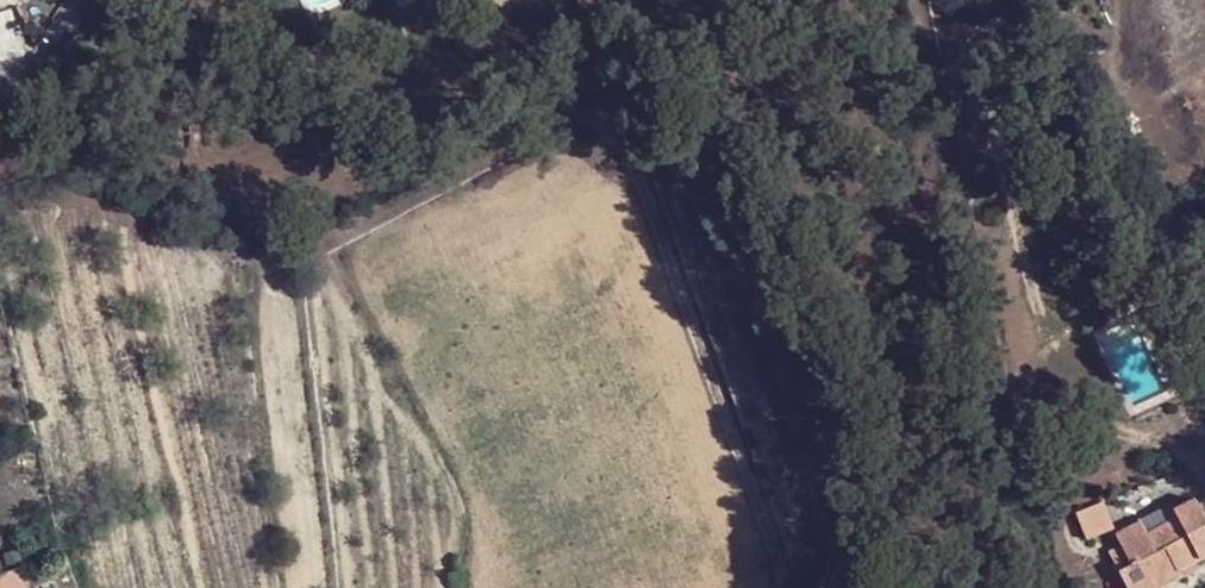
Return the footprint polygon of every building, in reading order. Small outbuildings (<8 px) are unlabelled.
[(1178,574),(1204,556),(1204,517),(1194,497),(1175,507),(1170,500),(1142,515),(1145,521),(1117,538),(1126,556),(1111,564),(1125,587),(1154,587),(1152,582),(1174,568),(1178,574)] [(1178,574),(1174,568),(1152,582),(1154,587),(1163,587),(1180,578),(1178,574)]
